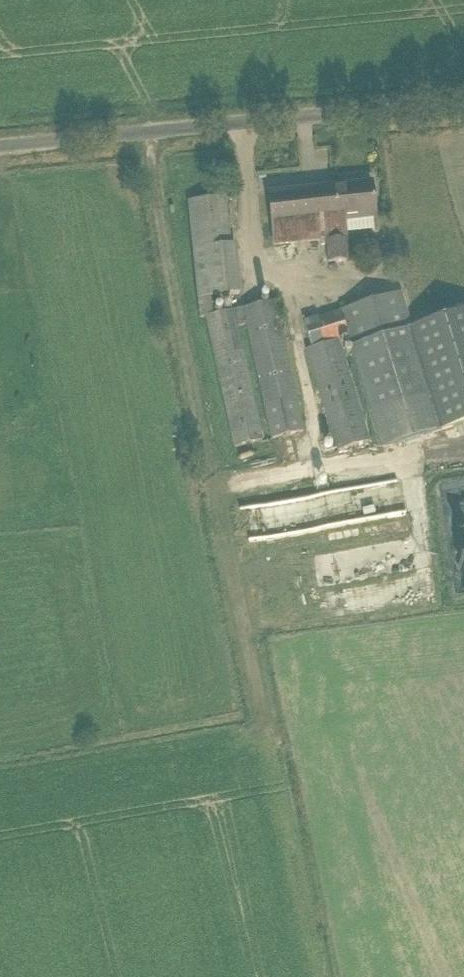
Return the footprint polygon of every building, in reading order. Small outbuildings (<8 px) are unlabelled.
[(296,252),(295,241),(327,238),(329,260),(349,258),(345,218),(374,215),(373,204),(371,184),(269,194),(271,214),(274,243),(279,243),(280,254),(296,252)] [(234,447),(254,443),(263,441),(238,326),(250,324),(275,438),(306,431),(277,300),(214,314),(212,297),(241,294),(236,245),(230,245),(225,198),(188,202),(200,317),(206,316),(234,447)] [(341,341),(347,339),(379,450),(463,424),(463,311),(414,327),(404,294),(346,311),(307,322),(314,348),(341,341)] [(310,349),(306,351),(337,452),(340,451),(370,443),(338,342),(314,348),(310,349)] [(397,484),(242,509),(247,538),(401,513),(397,484)] [(409,535),(304,551),(309,587),(346,582),(347,592),(331,594),(332,604),(320,606),(322,621),(424,605),(421,583),(393,587),(391,572),(414,569),(409,535)]
